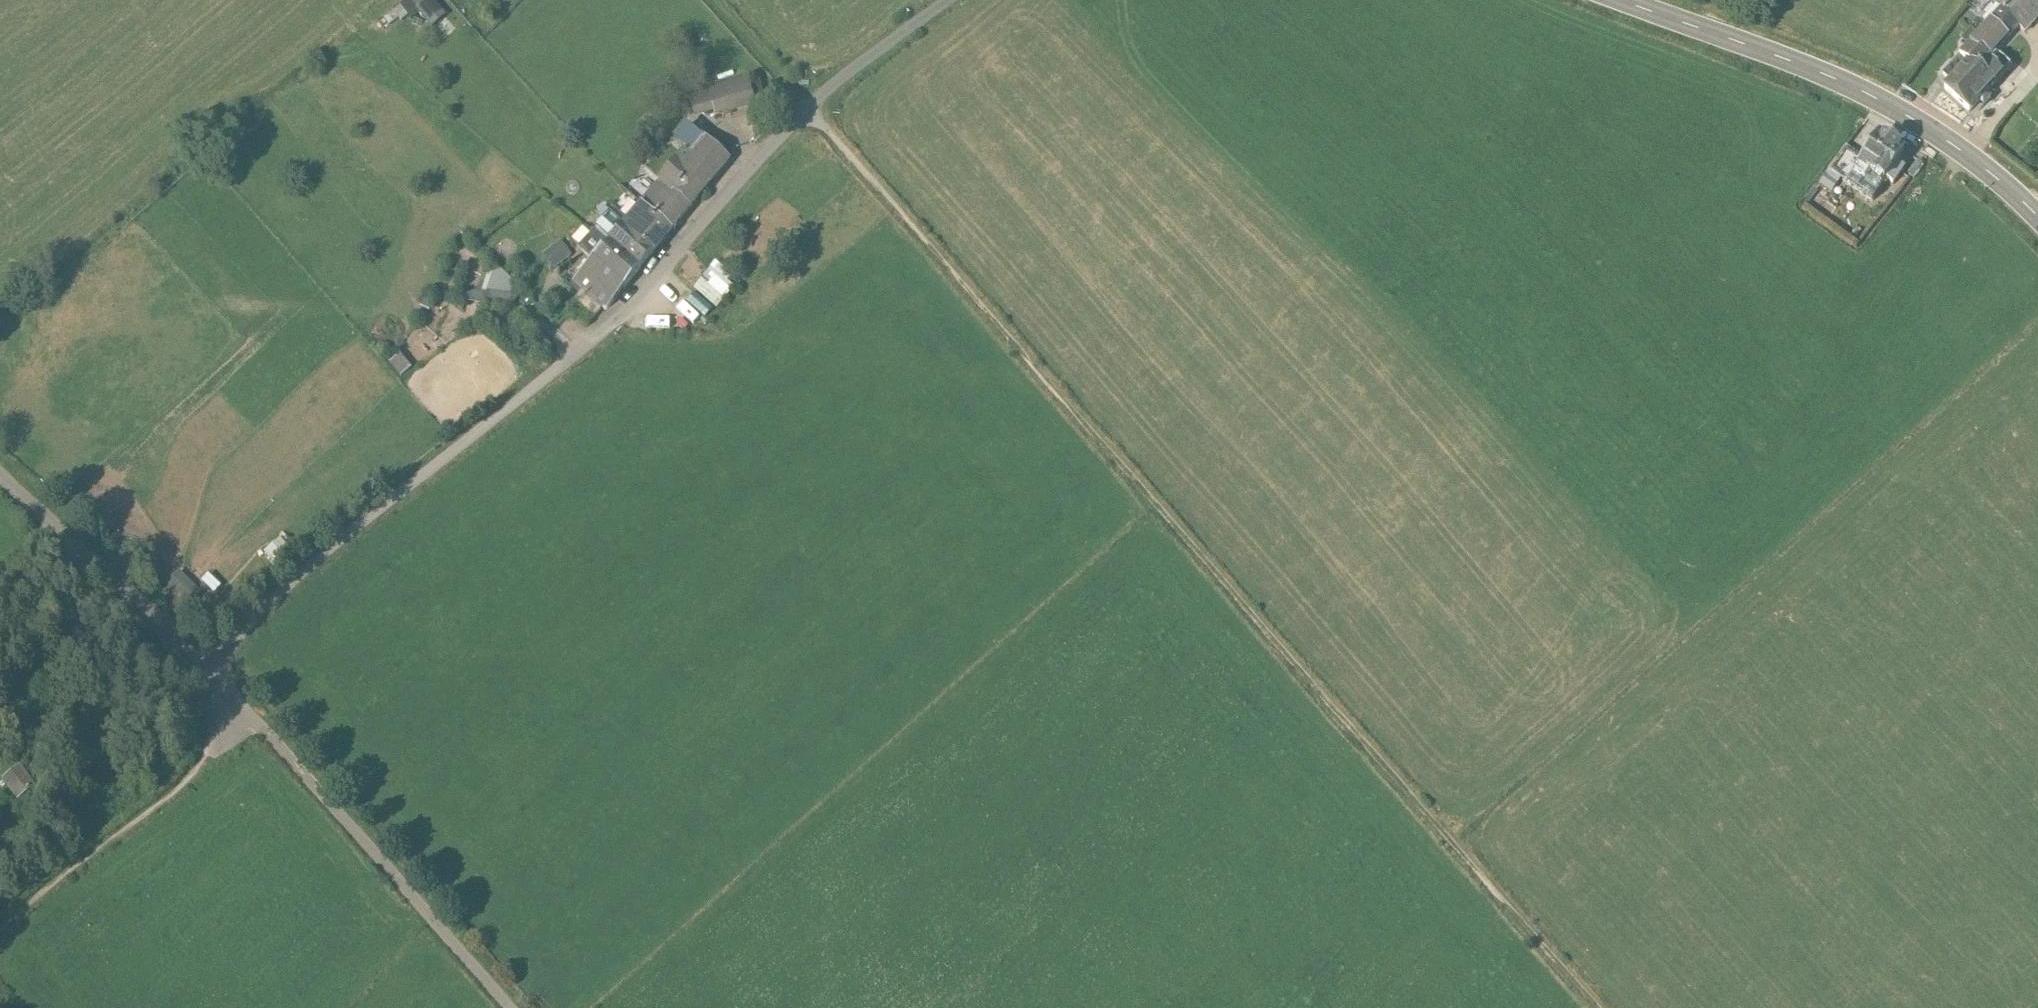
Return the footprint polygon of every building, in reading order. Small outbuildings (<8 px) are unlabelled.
[(432,0),(428,0),(417,10),(430,25),(443,13),(432,0)] [(1987,23),(2006,41),(2019,27),(2025,32),(2037,16),(2037,0),(2007,0),(2001,7),(1987,23)] [(1942,74),(1951,82),(1968,65),(1993,88),(2008,70),(1993,56),(2006,41),(1987,23),(1976,36),(1942,74)] [(1943,92),(1968,115),(1977,105),(1982,109),(1989,102),(1984,97),(1993,88),(1968,65),(1951,82),(1943,92)] [(749,82),(709,94),(715,114),(716,119),(756,108),(749,82)] [(695,119),(715,114),(709,94),(690,100),(695,119)] [(1861,161),(1852,175),(1865,184),(1870,177),(1882,185),(1886,178),(1894,183),(1902,171),(1894,166),(1903,153),(1879,137),(1878,136),(1861,161)] [(699,139),(658,188),(673,200),(675,198),(690,211),(728,165),(699,139)] [(1852,175),(1861,161),(1844,150),(1830,171),(1842,179),(1847,182),(1852,175)] [(1842,179),(1830,171),(1820,187),(1825,191),(1831,195),(1842,179)] [(1852,175),(1847,182),(1872,199),(1882,185),(1870,177),(1865,184),(1852,175)] [(1820,187),(1803,211),(1808,214),(1825,191),(1820,187)] [(658,188),(641,209),(657,222),(658,221),(671,233),(690,211),(675,198),(673,200),(658,188)] [(604,224),(595,234),(609,246),(638,271),(671,233),(658,221),(657,222),(641,209),(628,224),(625,228),(611,216),(604,224)] [(612,210),(607,215),(611,216),(625,228),(628,224),(612,210)] [(604,224),(611,216),(607,215),(603,211),(597,218),(604,224)] [(623,288),(638,271),(609,246),(595,234),(595,233),(594,234),(580,250),(593,262),(623,288)] [(571,257),(561,244),(543,257),(554,271),(571,257)] [(623,288),(593,262),(572,284),(583,293),(602,310),(603,310),(607,311),(609,309),(623,288)] [(506,277),(492,264),(485,272),(478,292),(463,299),(464,302),(510,307),(524,292),(517,286),(506,277)] [(730,277),(715,265),(709,273),(711,274),(724,285),(730,277)] [(513,269),(506,277),(517,286),(526,276),(519,270),(517,272),(513,269)] [(724,285),(711,274),(705,283),(725,298),(732,288),(724,285)] [(436,304),(426,299),(422,307),(432,312),(436,304)] [(410,369),(399,355),(387,365),(398,379),(410,369)] [(166,586),(187,605),(198,593),(178,574),(166,586)]
